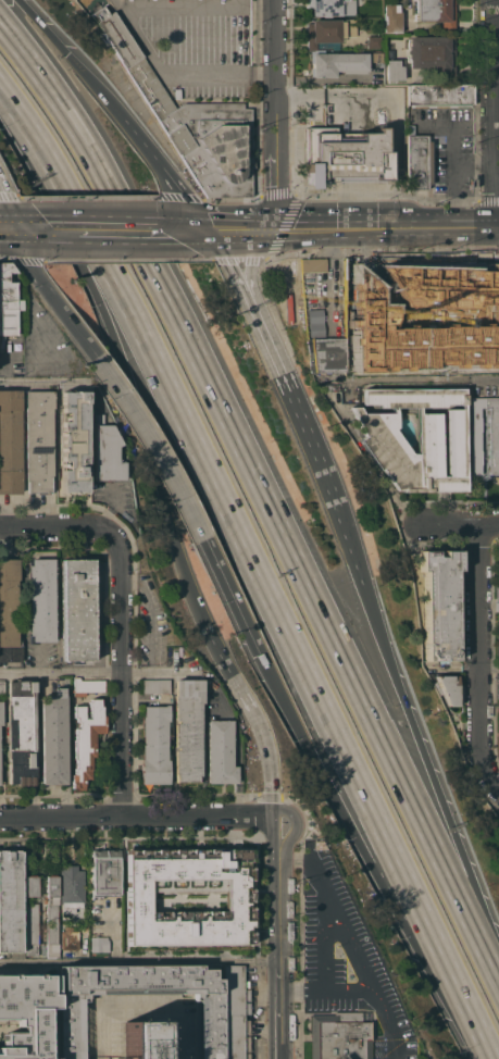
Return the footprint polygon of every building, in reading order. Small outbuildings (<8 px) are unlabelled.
[(350,0),(352,0),(352,17),(320,17),(320,16),(311,16),(311,9),(305,9),(305,0),(350,0)] [(366,10),(366,0),(381,0),(381,10),(383,10),(382,17),(373,17),(373,10),(366,10)] [(415,13),(415,0),(453,0),(453,30),(440,30),(440,22),(415,22),(415,20),(413,20),(413,13),(415,13)] [(398,4),(398,12),(400,12),(400,33),(383,33),(383,4),(398,4)] [(250,197),(207,197),(88,14),(102,5),(108,14),(112,11),(174,108),(182,103),(242,103),(242,109),(250,109),(250,162),(253,162),(253,169),(250,169),(250,195),(250,197)] [(307,50),(307,23),(311,23),(311,20),(340,20),(340,21),(344,21),(344,18),(354,18),(355,36),(344,36),(345,38),(339,38),(340,49),(315,50),(307,50)] [(379,36),(379,48),(366,48),(366,36),(379,36)] [(454,37),(453,75),(448,75),(448,76),(434,76),(434,68),(409,68),(409,60),(407,60),(407,45),(409,45),(409,37),(454,37)] [(382,52),(382,61),(383,66),(378,66),(378,62),(371,62),(371,52),(382,52)] [(367,53),(367,71),(364,71),(364,73),(341,73),(341,71),(335,71),(335,77),(312,77),(312,53),(367,53)] [(395,60),(395,59),(402,59),(402,80),(394,80),(394,82),(387,82),(387,79),(385,79),(385,60),(395,60)] [(473,85),(473,104),(470,104),(470,108),(408,108),(408,105),(407,105),(407,85),(473,85)] [(384,150),(388,150),(388,179),(382,179),(328,180),(328,176),(321,176),(321,178),(316,178),(316,187),(307,187),(305,128),(334,127),(334,134),(359,133),(359,132),(376,132),(376,127),(384,127),(384,150)] [(426,135),(426,140),(431,140),(431,184),(427,184),(427,189),(407,189),(407,135),(426,135)] [(473,257),(498,257),(498,350),(483,350),(483,353),(470,353),(453,353),(453,357),(444,357),(444,348),(442,348),(442,339),(444,339),(444,316),(428,316),(425,316),(424,304),(428,304),(444,303),(444,291),(441,292),(440,291),(439,290),(439,258),(441,257),(463,257),(463,252),(473,252),(473,257)] [(301,272),(300,258),(325,258),(326,271),(301,272)] [(345,338),(344,258),(376,258),(377,372),(345,372),(344,338),(345,338)] [(15,335),(0,335),(0,262),(8,262),(15,273),(8,273),(8,282),(15,282),(15,299),(22,299),(22,310),(15,310),(15,335)] [(322,338),(321,309),(307,309),(308,338),(322,338)] [(345,372),(313,372),(311,338),(344,338),(345,372)] [(400,490),(394,490),(378,469),(376,470),(355,440),(362,436),(348,407),(358,407),(361,413),(391,413),(389,408),(376,408),(376,404),(362,404),(361,391),(362,388),(464,388),(464,491),(429,491),(400,491),(400,490)] [(20,494),(0,494),(0,389),(20,389),(20,494)] [(85,491),(80,491),(80,494),(75,494),(75,491),(70,491),(70,494),(63,494),(63,491),(61,491),(61,466),(60,466),(60,463),(61,463),(61,449),(60,449),(60,447),(61,447),(61,434),(60,434),(60,432),(61,432),(61,391),(64,391),(64,389),(68,389),(68,390),(86,390),(86,402),(85,402),(85,491)] [(52,390),(53,409),(50,409),(51,476),(49,476),(49,493),(48,493),(48,494),(35,494),(35,493),(29,493),(29,495),(25,495),(25,390),(52,390)] [(471,474),(470,397),(498,397),(498,474),(489,474),(489,471),(488,471),(488,468),(489,468),(488,437),(487,437),(487,434),(488,434),(488,414),(487,414),(487,411),(488,411),(488,408),(486,408),(487,409),(482,409),(482,408),(479,408),(479,411),(481,411),(481,415),(479,415),(479,434),(482,434),(482,438),(479,438),(479,468),(481,468),(481,471),(479,471),(479,474),(471,474)] [(101,414),(101,424),(111,424),(121,445),(116,447),(116,461),(123,461),(123,479),(92,481),(92,414),(101,414)] [(423,661),(422,571),(419,571),(420,550),(459,550),(459,570),(454,570),(454,661),(441,661),(441,663),(435,663),(435,661),(423,661)] [(53,558),(54,641),(32,641),(32,635),(29,635),(28,565),(32,565),(32,559),(53,558)] [(21,661),(0,661),(0,559),(18,559),(18,580),(17,580),(16,645),(21,645),(21,661)] [(92,559),(92,660),(61,660),(61,559),(92,559)] [(434,676),(456,675),(457,706),(446,706),(434,676)] [(78,676),(79,680),(104,680),(104,693),(85,693),(85,696),(73,696),(73,676),(78,676)] [(14,682),(14,680),(27,680),(27,681),(33,681),(34,777),(33,777),(33,785),(15,785),(15,784),(8,784),(8,759),(7,759),(7,705),(8,705),(7,682),(14,682)] [(169,680),(169,694),(140,694),(140,680),(169,680)] [(201,680),(201,703),(200,703),(200,776),(197,776),(197,782),(175,782),(175,774),(174,774),(174,750),(177,750),(177,747),(174,747),(174,723),(177,723),(177,721),(174,721),(174,680),(201,680)] [(65,695),(65,784),(60,784),(60,786),(52,786),(52,784),(40,784),(40,696),(55,695),(55,687),(64,687),(64,695),(65,695)] [(84,706),(84,719),(89,719),(89,706),(88,706),(88,701),(89,701),(89,698),(99,698),(99,706),(101,706),(101,714),(103,714),(103,733),(95,733),(95,757),(90,757),(90,770),(89,770),(89,778),(84,778),(84,785),(83,785),(83,789),(75,789),(75,787),(72,787),(72,774),(73,774),(73,768),(75,768),(75,759),(73,759),(73,740),(74,740),(74,727),(77,727),(77,721),(75,721),(75,718),(73,718),(73,706),(84,706)] [(164,706),(164,705),(169,705),(169,721),(165,721),(166,759),(167,759),(169,784),(141,784),(140,752),(141,752),(141,745),(144,745),(144,736),(140,736),(140,715),(142,715),(142,706),(164,706)] [(230,720),(232,767),(236,767),(236,783),(207,783),(207,720),(230,720)] [(325,849),(313,850),(313,840),(321,840),(325,849)] [(117,849),(118,896),(101,896),(101,899),(91,899),(91,857),(89,857),(89,854),(91,854),(91,849),(117,849)] [(21,952),(0,952),(0,850),(20,850),(21,952)] [(126,950),(126,850),(252,850),(253,949),(126,950)] [(76,865),(76,870),(83,870),(84,904),(82,904),(82,908),(74,908),(74,913),(61,913),(61,904),(59,904),(59,870),(60,870),(60,865),(76,865)] [(37,875),(37,896),(25,896),(25,876),(37,875)] [(46,876),(58,875),(58,905),(57,905),(57,943),(58,943),(58,957),(46,957),(46,944),(47,944),(46,876)] [(37,904),(37,955),(25,955),(25,944),(26,944),(26,904),(37,904)] [(72,926),(72,931),(77,930),(78,939),(79,939),(79,938),(84,938),(84,939),(87,939),(88,956),(78,956),(78,949),(60,950),(60,931),(63,931),(63,926),(72,926)] [(107,936),(107,939),(108,939),(108,951),(90,951),(90,936),(107,936)] [(223,967),(223,1058),(194,1058),(194,994),(86,994),(86,1058),(58,1058),(58,967),(223,967)] [(242,967),(242,1058),(223,1058),(223,967),(242,967)] [(11,1022),(11,1032),(0,1032),(0,1058),(54,1058),(53,976),(0,976),(0,1022),(11,1022)] [(370,1021),(371,1058),(310,1058),(310,1014),(334,1014),(334,1012),(361,1012),(361,1021),(370,1021)] [(158,1021),(158,1058),(124,1058),(123,1021),(158,1021)]
